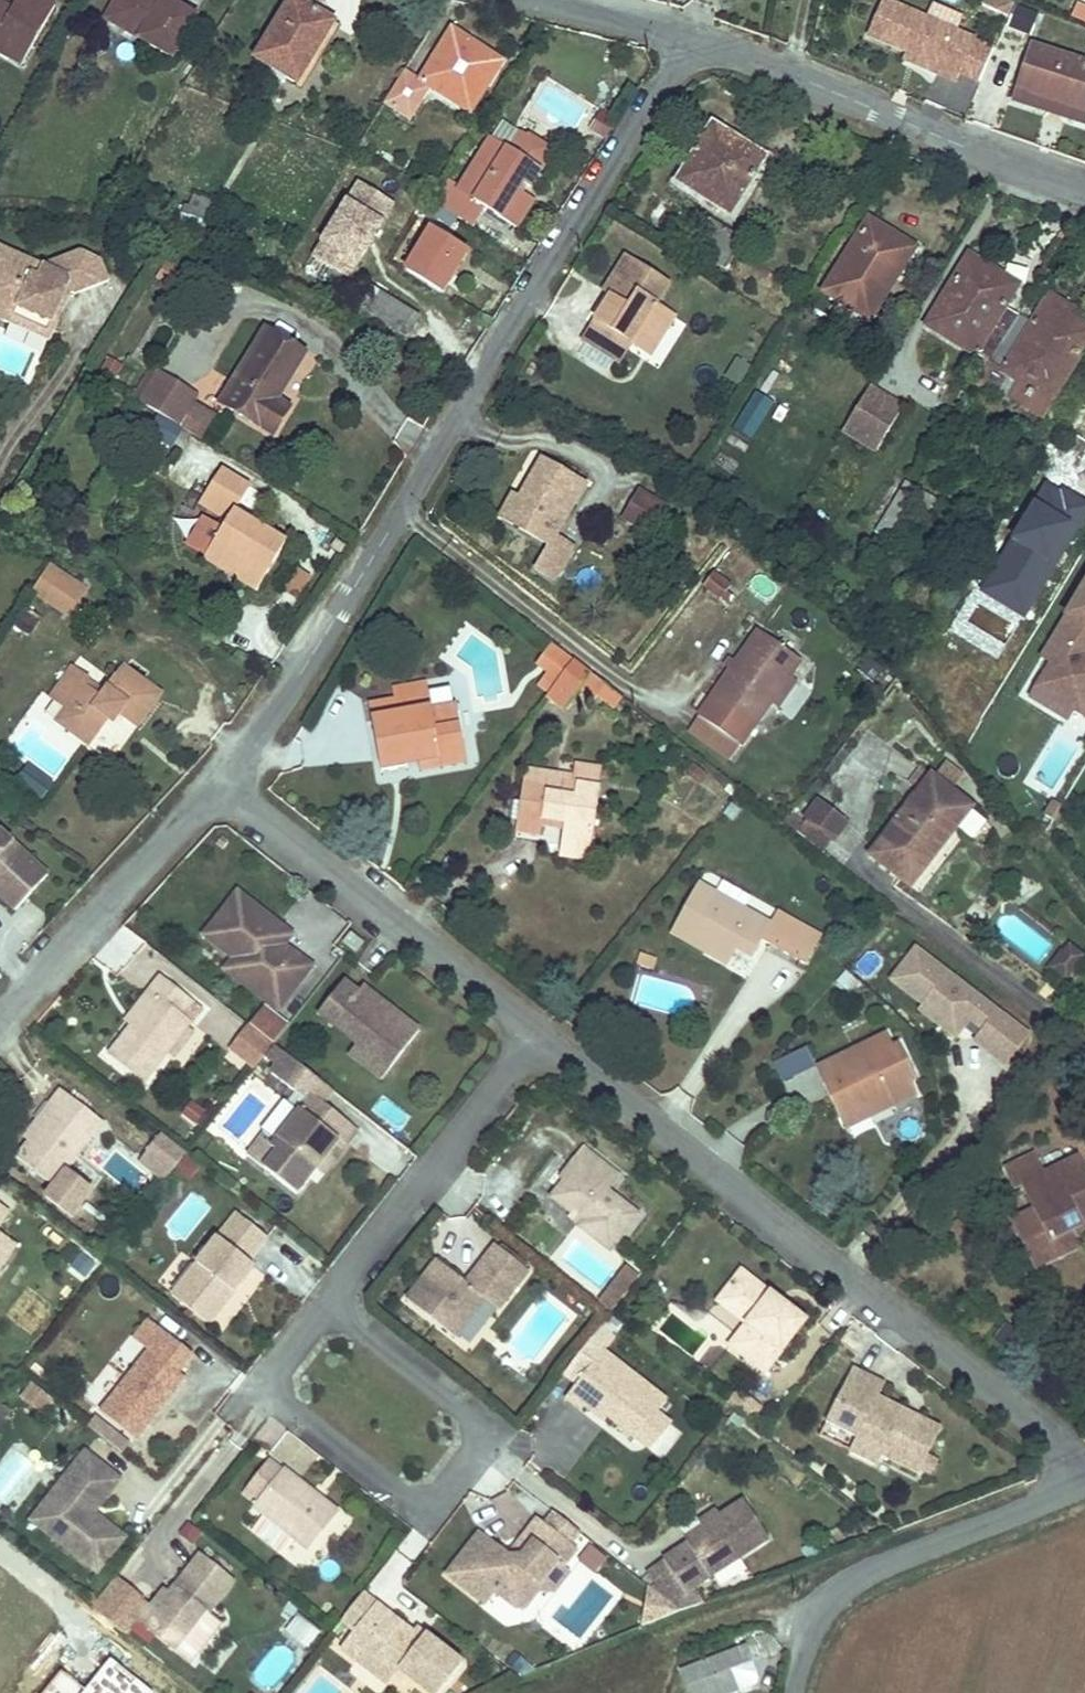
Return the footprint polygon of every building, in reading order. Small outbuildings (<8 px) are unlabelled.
[(13,67),(45,11),(26,0),(11,0),(4,12),(0,10),(0,59),(13,67)] [(145,0),(107,0),(93,23),(165,63),(189,23),(159,6),(155,12),(143,4),(145,0)] [(150,0),(145,0),(143,4),(155,12),(159,6),(150,0)] [(253,49),(298,74),(337,12),(317,0),(284,0),(253,49)] [(1006,24),(1014,5),(1001,0),(983,0),(978,13),(1006,24)] [(1069,20),(1084,24),(1084,7),(1073,4),(1069,20)] [(1044,15),(1024,8),(1017,28),(1037,35),(1044,15)] [(978,49),(886,10),(870,47),(910,64),(944,78),(941,84),(961,92),(978,49)] [(475,102),(479,97),(473,94),(484,77),(489,81),(507,54),(451,20),(421,70),(408,63),(389,93),(413,108),(433,78),(475,102)] [(1024,97),(1084,119),(1084,61),(1041,46),(1024,97)] [(944,78),(910,64),(907,70),(941,84),(944,78)] [(473,94),(479,97),(489,81),(484,77),(473,94)] [(1024,97),(1020,109),(1084,131),(1084,119),(1024,97)] [(511,141),(489,128),(447,200),(483,222),(493,204),(510,214),(525,223),(543,195),(528,186),(531,181),(537,183),(559,148),(522,125),(516,134),(522,138),(517,144),(511,141)] [(747,153),(714,133),(677,191),(730,225),(732,226),(764,174),(742,160),(747,153)] [(516,134),(511,141),(517,144),(522,138),(516,134)] [(769,166),(747,153),(742,160),(764,174),(769,166)] [(356,286),(399,205),(355,182),(312,262),(356,286)] [(872,210),(827,283),(873,312),(918,239),(872,210)] [(433,221),(410,260),(446,281),(468,242),(433,221)] [(693,258),(724,279),(743,249),(724,236),(712,228),(693,258)] [(15,322),(21,307),(60,323),(68,304),(65,297),(59,294),(63,285),(74,289),(78,291),(112,277),(104,257),(83,248),(46,263),(0,244),(0,316),(15,322)] [(981,363),(990,367),(1018,322),(1009,316),(1016,304),(992,290),(999,279),(968,260),(925,334),(976,367),(981,363)] [(600,300),(611,307),(636,271),(625,265),(600,300)] [(656,312),(669,293),(636,271),(611,307),(579,350),(614,372),(628,353),(636,342),(654,354),(665,338),(674,325),(656,312)] [(372,277),(358,298),(411,329),(423,307),(372,277)] [(992,290),(1016,304),(1022,294),(999,279),(992,290)] [(65,297),(68,304),(74,289),(63,285),(59,294),(65,297)] [(975,391),(996,404),(999,402),(1009,385),(1032,400),(1021,415),(1044,430),(1084,362),(1084,334),(1079,330),(1083,322),(1052,302),(1033,332),(1018,322),(990,367),(975,391)] [(21,307),(15,322),(53,338),(60,323),(21,307)] [(310,348),(261,319),(221,386),(231,391),(226,399),(278,430),(294,401),(282,394),(310,348)] [(636,342),(628,353),(646,365),(654,354),(636,342)] [(155,365),(136,395),(197,432),(204,421),(178,405),(190,385),(155,365)] [(1009,385),(999,402),(1021,415),(1032,400),(1009,385)] [(217,393),(226,399),(231,391),(221,386),(217,393)] [(838,435),(873,456),(903,407),(869,386),(838,435)] [(749,442),(774,405),(755,393),(731,430),(749,442)] [(538,561),(556,570),(574,540),(556,529),(586,481),(544,454),(520,492),(515,489),(504,508),(551,538),(538,561)] [(232,518),(236,511),(252,485),(219,466),(199,499),(218,510),(232,518)] [(631,478),(612,508),(642,526),(660,497),(631,478)] [(924,500),(908,525),(923,533),(939,509),(924,500)] [(207,560),(261,592),(291,543),(253,520),(236,511),(232,518),(217,542),(207,560)] [(281,596),(302,602),(310,574),(289,568),(281,596)] [(57,570),(42,592),(75,614),(90,592),(57,570)] [(717,573),(707,586),(727,599),(736,586),(717,573)] [(1048,651),(1057,656),(1047,672),(1062,681),(1050,700),(1073,714),(1079,704),(1084,707),(1084,590),(1048,651)] [(32,613),(20,632),(34,641),(46,623),(32,613)] [(761,629),(704,709),(743,738),(769,703),(786,680),(802,659),(761,629)] [(577,652),(555,635),(544,650),(558,661),(553,668),(549,672),(557,678),(577,652)] [(558,661),(544,650),(539,656),(553,668),(558,661)] [(607,676),(577,652),(557,678),(552,684),(569,696),(582,680),(596,690),(607,676)] [(164,693),(127,667),(109,694),(105,700),(91,690),(95,684),(96,683),(79,670),(58,703),(74,714),(65,727),(98,748),(122,712),(142,725),(164,693)] [(776,708),(793,684),(786,680),(769,703),(776,708)] [(401,716),(374,721),(380,756),(415,751),(415,757),(439,754),(442,767),(466,764),(458,707),(433,710),(430,683),(397,688),(399,698),(401,716)] [(105,700),(109,694),(95,684),(91,690),(105,700)] [(371,703),(374,719),(374,721),(401,716),(399,698),(371,703)] [(743,738),(704,709),(694,723),(733,751),(743,738)] [(415,751),(380,756),(383,771),(418,766),(419,770),(442,767),(439,754),(415,757),(415,751)] [(567,772),(600,776),(602,763),(569,758),(567,772)] [(565,784),(567,772),(527,765),(526,771),(548,775),(547,781),(565,784)] [(926,767),(866,847),(908,877),(967,798),(926,767)] [(563,841),(589,845),(600,776),(567,772),(565,784),(547,781),(548,775),(526,771),(523,788),(544,791),(542,804),(568,809),(567,821),(563,841)] [(539,817),(542,804),(544,791),(523,788),(518,820),(538,823),(539,817)] [(804,811),(828,830),(839,814),(816,796),(804,811)] [(539,817),(567,821),(568,809),(542,804),(539,817)] [(786,806),(781,813),(795,823),(800,817),(786,806)] [(795,823),(818,842),(828,830),(804,811),(800,817),(795,823)] [(971,844),(987,824),(973,813),(957,833),(971,844)] [(23,908),(54,875),(7,832),(0,830),(0,887),(23,908)] [(204,933),(236,958),(274,987),(265,999),(285,1015),(320,969),(289,945),(282,939),(289,929),(238,890),(204,933)] [(800,971),(815,945),(772,919),(764,931),(693,892),(665,941),(696,959),(700,950),(725,964),(729,957),(745,964),(757,946),(763,950),(800,971)] [(121,974),(145,944),(121,925),(97,955),(121,974)] [(1066,933),(1060,942),(1074,952),(1080,943),(1066,933)] [(356,934),(349,942),(359,951),(367,942),(356,934)] [(1074,952),(1060,942),(1048,958),(1062,968),(1074,952)] [(720,972),(725,964),(700,950),(696,959),(720,972)] [(896,984),(929,1009),(929,1010),(925,1015),(961,1042),(975,1024),(988,1033),(981,1041),(998,1054),(996,1055),(1012,1067),(1034,1039),(921,952),(896,984)] [(274,987),(236,958),(226,970),(265,999),(274,987)] [(632,958),(629,973),(645,977),(648,962),(632,958)] [(164,981),(150,999),(155,1002),(110,1063),(145,1091),(191,1031),(183,1025),(197,1008),(164,981)] [(323,1014),(365,1046),(396,1070),(424,1033),(368,988),(363,995),(347,983),(323,1014)] [(205,1014),(197,1008),(183,1025),(191,1031),(205,1014)] [(252,1031),(233,1056),(257,1074),(276,1050),(252,1031)] [(875,1113),(882,1126),(926,1104),(918,1088),(925,1084),(907,1048),(899,1052),(892,1038),(867,1050),(871,1059),(857,1066),(853,1057),(820,1074),(831,1094),(841,1089),(847,1102),(837,1106),(847,1126),(875,1113)] [(396,1070),(365,1046),(356,1057),(387,1081),(396,1070)] [(871,1059),(867,1050),(853,1057),(857,1066),(871,1059)] [(301,1197),(314,1181),(306,1175),(314,1165),(322,1171),(341,1145),(350,1151),(361,1135),(325,1108),(335,1095),(289,1058),(273,1078),(310,1106),(278,1149),(281,1152),(267,1171),(301,1197)] [(831,1094),(837,1106),(847,1102),(841,1089),(831,1094)] [(61,1115),(32,1150),(20,1165),(56,1193),(108,1128),(66,1093),(53,1108),(61,1115)] [(25,1144),(32,1150),(61,1115),(53,1108),(25,1144)] [(847,1126),(854,1140),(882,1126),(875,1113),(847,1126)] [(192,1160),(164,1138),(147,1159),(175,1181),(192,1160)] [(322,1171),(314,1181),(321,1188),(350,1151),(341,1145),(322,1171)] [(584,1157),(572,1171),(576,1175),(552,1207),(583,1230),(578,1236),(607,1257),(637,1219),(608,1198),(619,1185),(584,1157)] [(175,1181),(147,1159),(143,1166),(170,1187),(175,1181)] [(1082,1251),(1084,1249),(1084,1180),(1082,1173),(1026,1195),(1037,1222),(1014,1231),(1029,1268),(1051,1259),(1049,1251),(1078,1241),(1082,1251)] [(20,1246),(2,1233),(12,1216),(0,1207),(0,1275),(20,1246)] [(241,1218),(180,1296),(216,1324),(260,1268),(251,1262),(268,1239),(241,1218)] [(1029,1268),(1033,1278),(1078,1260),(1076,1253),(1082,1251),(1078,1241),(1049,1251),(1051,1259),(1029,1268)] [(448,1287),(453,1281),(441,1271),(411,1309),(458,1346),(487,1310),(496,1317),(528,1275),(499,1252),(467,1292),(464,1289),(459,1295),(448,1287)] [(639,1275),(626,1263),(596,1297),(609,1308),(639,1275)] [(750,1325),(744,1332),(739,1339),(737,1341),(745,1348),(736,1360),(763,1380),(803,1328),(785,1313),(781,1318),(771,1310),(775,1305),(740,1279),(721,1303),(750,1325)] [(464,1289),(453,1281),(448,1287),(459,1295),(464,1289)] [(22,1298),(7,1316),(34,1338),(49,1319),(22,1298)] [(716,1310),(744,1332),(750,1325),(721,1303),(716,1310)] [(785,1313),(775,1305),(771,1310),(781,1318),(785,1313)] [(190,1347),(147,1313),(132,1332),(146,1343),(77,1432),(109,1457),(131,1429),(135,1433),(184,1372),(175,1365),(190,1347)] [(745,1348),(737,1341),(728,1353),(736,1360),(745,1348)] [(581,1419),(585,1414),(590,1408),(612,1425),(639,1445),(658,1420),(667,1407),(604,1359),(566,1409),(581,1419)] [(852,1413),(844,1434),(858,1440),(883,1450),(880,1458),(917,1473),(937,1422),(919,1415),(916,1422),(902,1416),(905,1410),(881,1400),(885,1388),(850,1373),(837,1406),(852,1413)] [(29,1382),(16,1399),(41,1418),(54,1401),(29,1382)] [(750,1426),(761,1407),(733,1391),(722,1409),(750,1426)] [(828,1427),(844,1434),(852,1413),(837,1406),(828,1427)] [(590,1408),(585,1414),(607,1431),(612,1425),(590,1408)] [(919,1415),(905,1410),(902,1416),(916,1422),(919,1415)] [(672,1430),(658,1420),(639,1445),(653,1456),(672,1430)] [(883,1450),(858,1440),(852,1454),(851,1456),(876,1467),(880,1458),(883,1450)] [(101,1498),(119,1476),(86,1449),(44,1502),(70,1522),(58,1537),(102,1573),(132,1536),(109,1516),(106,1519),(91,1507),(99,1497),(101,1498)] [(241,1494),(254,1504),(282,1469),(269,1459),(241,1494)] [(335,1507),(283,1467),(282,1469),(254,1504),(252,1506),(259,1511),(246,1527),(277,1550),(289,1534),(304,1546),(335,1507)] [(33,1516),(58,1537),(70,1522),(44,1502),(33,1516)] [(722,1521),(705,1531),(687,1541),(690,1547),(670,1559),(672,1562),(687,1588),(690,1593),(693,1591),(772,1546),(751,1506),(722,1521)] [(553,1510),(542,1523),(569,1544),(579,1530),(553,1510)] [(700,1523),(705,1531),(722,1521),(719,1514),(700,1523)] [(475,1532),(443,1572),(481,1601),(491,1590),(516,1609),(538,1581),(553,1561),(561,1566),(575,1548),(569,1544),(542,1523),(536,1518),(522,1535),(530,1542),(521,1555),(506,1556),(475,1532)] [(522,1535),(506,1556),(521,1555),(530,1542),(522,1535)] [(609,1557),(590,1544),(580,1558),(598,1571),(609,1557)] [(174,1599),(167,1593),(161,1588),(147,1605),(142,1601),(117,1581),(103,1598),(95,1609),(124,1632),(132,1621),(170,1651),(200,1614),(204,1617),(232,1580),(198,1554),(174,1584),(181,1589),(174,1599)] [(553,1561),(538,1581),(553,1591),(568,1571),(561,1566),(553,1561)] [(672,1562),(654,1573),(669,1598),(662,1603),(678,1615),(701,1606),(693,1591),(690,1593),(687,1588),(672,1562)] [(345,1619),(358,1629),(344,1646),(360,1659),(365,1652),(396,1677),(403,1668),(435,1692),(442,1692),(466,1663),(418,1624),(414,1629),(367,1592),(345,1619)] [(662,1603),(652,1595),(640,1630),(678,1615),(662,1603)] [(298,1616),(285,1633),(310,1651),(323,1634),(298,1616)] [(743,1643),(679,1670),(688,1692),(727,1692),(740,1688),(731,1666),(750,1659),(743,1643)] [(529,1663),(514,1651),(506,1661),(521,1673),(529,1663)] [(365,1652),(360,1659),(390,1684),(396,1677),(365,1652)] [(113,1657),(86,1688),(63,1669),(43,1692),(152,1692),(154,1692),(113,1657)]
